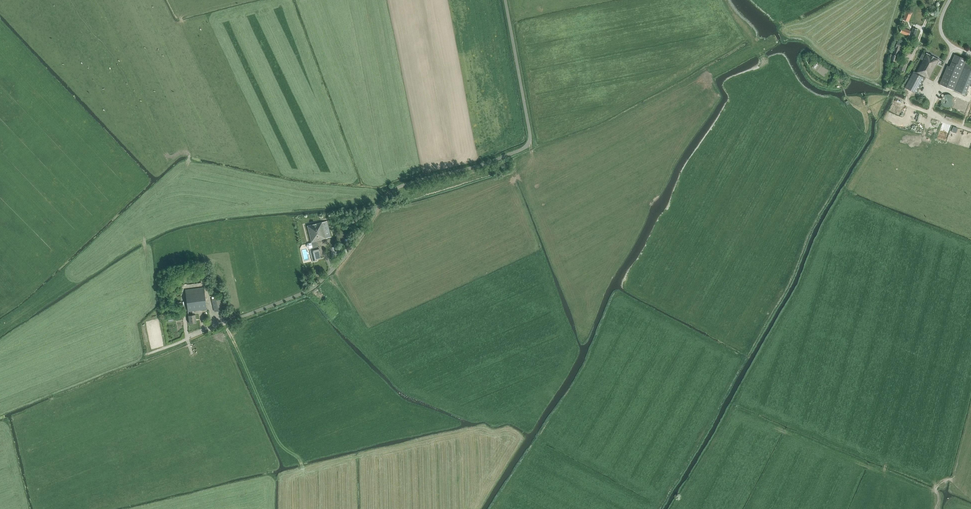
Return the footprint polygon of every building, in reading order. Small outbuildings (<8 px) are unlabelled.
[(913,28),(913,30),(912,32),(904,29),(902,34),(915,38),(918,30),(913,28)] [(904,50),(906,44),(898,41),(893,55),(891,54),(889,58),(892,59),(891,60),(896,62),(900,49),(904,50)] [(923,60),(922,62),(916,73),(914,72),(905,88),(917,94),(926,77),(929,79),(939,60),(927,53),(925,56),(922,54),(920,59),(923,60)] [(947,65),(940,84),(954,90),(965,62),(967,59),(957,55),(955,60),(957,60),(956,64),(952,62),(950,66),(947,65)] [(899,69),(905,71),(907,64),(901,62),(899,69)] [(965,95),(970,81),(970,65),(965,62),(954,90),(965,95)] [(945,107),(946,107),(947,107),(949,107),(950,107),(951,106),(952,106),(953,105),(954,104),(954,103),(954,102),(954,100),(954,99),(954,98),(953,97),(952,96),(952,95),(951,95),(949,94),(948,94),(947,94),(946,94),(945,95),(944,95),(943,96),(942,97),(942,98),(941,99),(941,100),(941,101),(941,103),(942,104),(943,105),(943,106),(944,106),(945,107)] [(968,103),(956,98),(953,107),(965,112),(968,103)] [(307,226),(311,242),(311,243),(308,244),(307,245),(307,247),(309,248),(313,248),(315,258),(321,257),(318,247),(317,247),(315,241),(321,240),(321,239),(331,237),(327,221),(307,226)] [(188,311),(189,313),(189,315),(189,324),(196,323),(195,315),(193,315),(193,311),(207,309),(204,287),(185,290),(188,311)] [(221,297),(212,299),(215,311),(223,309),(221,297)]
